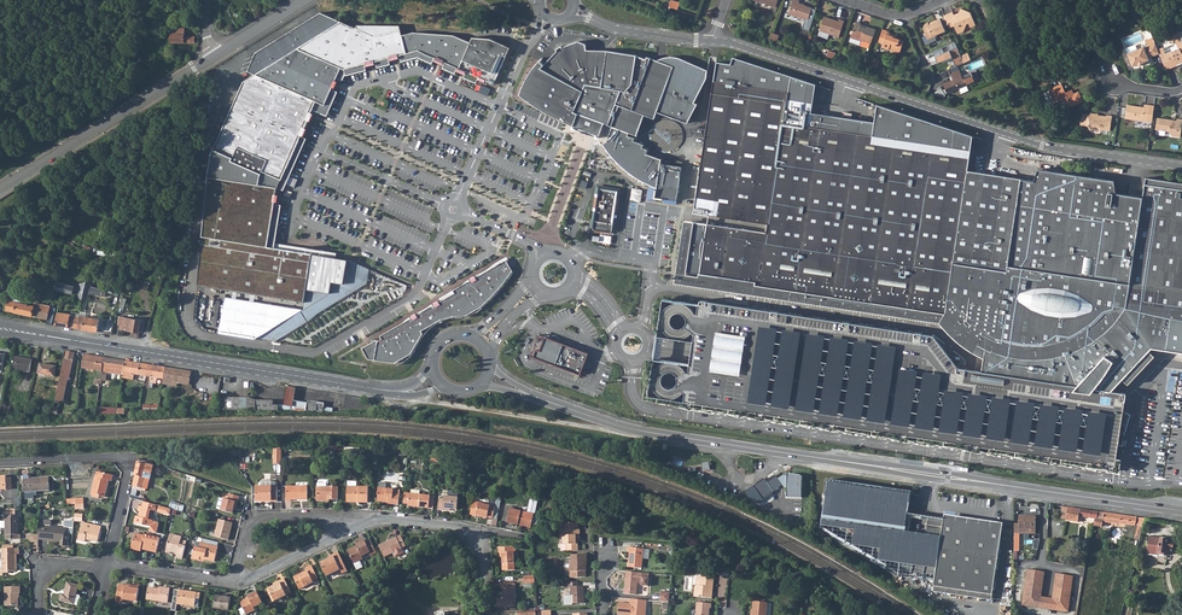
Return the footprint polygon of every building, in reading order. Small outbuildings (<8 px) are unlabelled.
[(798,2),(799,0),(792,0),(788,13),(808,19),(812,7),(798,2)] [(954,23),(957,30),(962,28),(965,20),(968,19),(970,23),(976,21),(970,10),(959,5),(957,12),(953,13),(951,8),(942,13),(948,25),(954,23)] [(275,204),(278,188),(316,101),(325,105),(342,68),(344,69),(406,54),(402,35),(399,25),(357,25),(356,28),(341,21),(321,12),(256,52),(248,71),(256,74),(243,82),(211,153),(207,176),(199,273),(228,278),(226,290),(304,302),(306,289),(330,293),(332,282),(344,284),(348,259),(337,258),(323,255),(324,251),(305,248),(305,252),(268,246),(275,204)] [(844,20),(839,18),(838,20),(824,15),(820,30),(839,36),(844,20)] [(936,34),(935,32),(944,28),(939,16),(929,20),(930,22),(922,25),(925,33),(921,35),(922,38),(928,41),(935,38),(934,35),(936,34)] [(862,39),(871,42),(875,29),(867,26),(867,28),(860,25),(861,22),(856,20),(849,41),(861,44),(862,39)] [(170,28),(170,42),(194,43),(195,37),(185,36),(185,27),(175,26),(175,28),(170,28)] [(882,46),(899,52),(903,40),(893,36),(893,35),(886,33),(887,29),(882,28),(878,41),(882,43),(882,46)] [(402,35),(406,54),(419,51),(458,68),(470,42),(454,35),(414,32),(402,35)] [(777,42),(780,35),(773,32),(771,39),(777,42)] [(1141,45),(1124,52),(1127,60),(1128,60),(1130,66),(1147,59),(1146,57),(1158,52),(1157,49),(1154,42),(1151,35),(1146,37),(1149,44),(1142,48),(1141,45)] [(470,42),(458,68),(479,77),(478,79),(485,82),(486,80),(490,82),(490,83),(494,84),(494,81),(495,82),(510,47),(490,39),(473,37),(470,42)] [(1176,62),(1181,60),(1181,44),(1179,37),(1174,39),(1177,47),(1171,50),(1168,44),(1157,49),(1158,52),(1159,54),(1165,68),(1175,64),(1176,62)] [(941,45),(932,49),(935,57),(937,60),(941,58),(942,60),(951,56),(955,63),(962,59),(959,52),(954,39),(946,42),(948,48),(943,50),(941,45)] [(637,55),(607,50),(586,50),(586,43),(578,41),(562,47),(561,45),(556,49),(557,50),(544,65),(540,61),(535,66),(530,73),(527,78),(524,84),(522,89),(520,95),(534,105),(574,123),(573,126),(587,131),(599,136),(604,123),(608,124),(608,125),(611,126),(623,130),(622,134),(631,137),(633,134),(637,135),(643,118),(647,119),(649,116),(655,119),(657,112),(673,66),(657,60),(647,57),(646,59),(637,55)] [(970,56),(966,49),(959,52),(962,59),(970,56)] [(698,277),(743,284),(758,286),(758,284),(766,285),(765,288),(765,289),(766,290),(766,291),(768,291),(769,291),(770,290),(770,289),(771,286),(836,296),(835,302),(850,305),(864,307),(865,301),(894,305),(894,309),(895,310),(896,311),(897,311),(898,310),(899,309),(900,306),(947,314),(961,331),(981,347),(985,348),(1001,355),(1023,360),(1047,360),(1070,355),(1089,348),(1099,341),(1108,332),(1128,306),(1144,196),(1107,191),(1109,178),(1041,168),(1037,180),(967,170),(973,135),(879,105),(876,121),(803,110),(807,81),(733,56),(730,63),(716,61),(693,210),(768,222),(767,232),(707,223),(698,277)] [(673,66),(657,112),(688,123),(698,104),(693,103),(707,78),(707,70),(678,58),(671,57),(664,57),(657,60),(673,66)] [(880,60),(873,57),(871,64),(878,66),(880,60)] [(949,65),(941,69),(946,80),(954,76),(951,70),(949,65)] [(959,66),(951,70),(954,76),(946,80),(944,81),(948,89),(968,80),(967,79),(974,76),(971,68),(963,71),(964,73),(962,74),(961,71),(961,70),(959,66)] [(1061,98),(1069,101),(1070,105),(1083,100),(1078,89),(1072,91),(1069,90),(1068,88),(1063,90),(1060,81),(1047,87),(1048,88),(1044,90),(1043,92),(1047,102),(1049,103),(1053,101),(1061,98)] [(1143,102),(1142,103),(1142,105),(1125,103),(1123,116),(1151,120),(1153,104),(1143,102)] [(1089,127),(1092,124),(1098,125),(1098,127),(1100,129),(1108,130),(1110,114),(1105,113),(1104,114),(1100,114),(1100,115),(1097,115),(1097,113),(1089,112),(1088,113),(1081,112),(1081,115),(1079,116),(1078,122),(1087,123),(1089,127)] [(1171,136),(1178,137),(1181,118),(1175,117),(1175,120),(1155,117),(1153,128),(1167,130),(1171,136)] [(638,172),(642,175),(646,178),(650,180),(654,181),(658,183),(657,189),(656,189),(655,198),(664,199),(664,198),(678,200),(682,167),(661,163),(661,159),(646,154),(648,149),(643,148),(644,144),(639,143),(634,141),(635,138),(636,138),(637,135),(633,134),(631,137),(622,134),(623,130),(611,126),(607,142),(608,144),(611,147),(614,151),(617,154),(619,156),(623,160),(625,162),(628,165),(632,168),(635,170),(638,172)] [(608,144),(607,142),(602,145),(610,155),(616,162),(619,165),(623,168),(628,172),(632,176),(636,178),(640,181),(645,183),(648,185),(650,180),(646,178),(642,175),(638,172),(635,170),(632,168),(628,165),(625,162),(623,160),(619,156),(617,154),(614,151),(611,147),(608,144)] [(591,159),(590,168),(607,170),(608,161),(591,159)] [(1147,176),(1144,196),(1128,306),(1171,315),(1178,317),(1181,317),(1181,181),(1147,176)] [(589,179),(583,177),(580,183),(586,186),(589,179)] [(617,196),(616,196),(617,190),(601,188),(601,193),(599,193),(594,229),(612,232),(617,196)] [(632,200),(642,201),(643,189),(633,188),(632,200)] [(305,252),(305,248),(274,243),(280,205),(275,204),(268,246),(305,252)] [(594,234),(594,241),(612,243),(612,236),(594,234)] [(306,289),(304,302),(303,308),(256,338),(275,341),(310,319),(319,311),(367,282),(369,269),(348,259),(344,284),(332,282),(330,293),(306,289)] [(507,260),(453,290),(455,293),(381,336),(382,339),(378,341),(377,339),(362,348),(369,359),(395,363),(411,353),(423,333),(422,330),(441,319),(454,316),(466,315),(481,307),(492,296),(502,284),(512,271),(507,260)] [(228,278),(199,273),(197,285),(226,290),(228,278)] [(141,280),(139,288),(148,291),(150,283),(141,280)] [(80,298),(87,300),(89,295),(91,286),(92,283),(86,282),(80,283),(79,287),(56,281),(54,289),(73,293),(73,291),(78,292),(81,293),(80,298)] [(51,307),(35,303),(35,305),(31,304),(32,301),(32,300),(24,298),(24,299),(14,296),(14,297),(9,296),(6,310),(47,319),(51,307)] [(303,308),(225,296),(219,332),(256,338),(303,308)] [(700,302),(662,296),(656,335),(693,342),(692,352),(690,364),(653,359),(648,393),(685,398),(684,402),(691,403),(692,399),(757,409),(756,413),(763,414),(764,410),(828,420),(828,424),(834,425),(835,421),(1115,462),(1120,428),(1126,390),(1112,388),(982,369),(974,367),(958,365),(934,332),(786,310),(700,298),(700,302)] [(47,319),(46,323),(52,324),(57,304),(51,303),(51,307),(47,319)] [(1170,324),(1171,315),(1128,306),(1108,332),(1099,341),(1089,348),(1070,355),(1047,360),(1023,360),(1001,355),(985,348),(982,369),(1112,388),(1123,376),(1137,362),(1150,348),(1152,345),(1167,347),(1169,332),(1170,324)] [(71,314),(58,312),(55,325),(77,328),(80,315),(80,313),(71,312),(71,314)] [(80,315),(77,328),(98,332),(100,318),(80,315)] [(1167,347),(1181,349),(1181,317),(1178,317),(1171,315),(1170,324),(1169,332),(1167,347)] [(122,325),(121,329),(142,333),(144,321),(120,316),(118,324),(122,325)] [(540,351),(545,337),(538,334),(530,355),(534,357),(536,349),(540,351)] [(534,357),(580,374),(583,367),(589,369),(591,364),(585,362),(588,353),(545,337),(540,351),(536,349),(534,357)] [(1155,353),(1150,348),(1137,362),(1123,376),(1128,382),(1142,367),(1155,353)] [(66,385),(67,380),(69,373),(70,373),(74,353),(66,352),(60,378),(59,384),(66,385)] [(101,371),(103,358),(83,355),(81,368),(101,371)] [(28,373),(30,360),(14,357),(12,370),(28,373)] [(105,384),(108,366),(111,366),(110,368),(123,370),(125,361),(103,358),(101,371),(100,383),(105,384)] [(123,370),(123,372),(146,376),(148,365),(125,361),(123,370)] [(54,377),(56,366),(40,364),(38,374),(54,377)] [(154,389),(156,377),(158,378),(159,374),(164,375),(165,368),(152,366),(150,381),(149,388),(154,389)] [(163,384),(177,387),(177,383),(189,385),(191,372),(165,368),(164,375),(163,384)] [(59,402),(63,402),(66,385),(59,384),(55,401),(59,402)] [(286,387),(284,404),(278,404),(278,405),(278,409),(306,410),(307,403),(294,400),(296,388),(286,387)] [(278,409),(278,405),(274,405),(274,400),(256,400),(249,397),(225,397),(225,410),(246,411),(278,411),(278,409)] [(324,404),(310,401),(307,403),(306,410),(315,411),(315,410),(318,411),(318,408),(323,409),(324,404)] [(141,488),(143,477),(150,479),(153,466),(146,464),(138,462),(133,486),(141,488)] [(106,496),(110,479),(113,480),(114,474),(98,470),(92,493),(106,496)] [(787,474),(787,475),(787,488),(787,497),(802,497),(802,476),(787,474)] [(25,492),(51,490),(50,476),(30,477),(30,475),(24,475),(25,492)] [(769,494),(782,484),(778,479),(776,475),(767,481),(765,478),(754,486),(751,489),(752,491),(750,493),(756,502),(766,496),(769,494)] [(778,479),(782,484),(785,488),(787,488),(787,475),(784,475),(778,479)] [(910,490),(826,479),(818,529),(932,597),(933,591),(942,524),(943,518),(907,514),(908,506),(910,490)] [(257,500),(263,500),(263,499),(267,499),(267,500),(272,500),(272,501),(278,500),(278,485),(277,485),(260,485),(257,485),(257,500)] [(287,500),(292,500),(292,498),(308,499),(308,485),(287,485),(287,500)] [(326,501),(326,499),(338,500),(339,486),(328,486),(328,487),(318,487),(317,487),(317,501),(326,501)] [(359,502),(368,502),(368,487),(356,487),(348,487),(347,487),(347,499),(347,502),(359,502)] [(378,494),(377,501),(386,502),(386,501),(388,501),(388,504),(399,505),(400,490),(378,487),(377,494),(378,494)] [(408,504),(408,506),(428,509),(430,495),(404,492),(403,504),(408,504)] [(233,512),(234,507),(236,507),(239,496),(229,493),(228,499),(224,498),(220,497),(217,507),(222,508),(221,509),(233,512)] [(443,508),(450,509),(456,509),(458,497),(443,496),(443,499),(438,499),(437,509),(442,510),(443,508)] [(486,518),(487,517),(492,518),(494,505),(489,504),(489,505),(473,502),(470,514),(486,518)] [(157,510),(140,506),(139,511),(142,512),(141,517),(137,516),(136,523),(153,527),(152,531),(158,533),(160,524),(159,522),(154,521),(157,510)] [(170,515),(172,509),(160,506),(158,512),(170,515)] [(1093,511),(1068,507),(1066,520),(1078,522),(1079,516),(1095,519),(1094,525),(1102,527),(1103,522),(1104,513),(1093,511)] [(531,527),(534,514),(510,508),(507,521),(531,527)] [(76,513),(75,521),(83,521),(84,514),(76,513)] [(1104,513),(1103,522),(1138,528),(1136,532),(1135,534),(1135,539),(1136,540),(1136,543),(1139,543),(1144,519),(1104,513)] [(944,514),(943,518),(942,524),(933,591),(991,600),(1002,523),(944,514)] [(5,539),(14,539),(14,529),(18,529),(18,515),(5,515),(5,539)] [(1014,523),(1014,551),(1019,551),(1019,533),(1019,528),(1035,529),(1036,516),(1019,516),(1019,523),(1014,523)] [(61,540),(61,544),(68,544),(69,533),(70,527),(65,526),(52,525),(53,519),(46,519),(45,523),(41,522),(40,538),(61,540)] [(229,539),(233,522),(219,519),(215,536),(229,539)] [(65,521),(65,526),(70,527),(69,533),(74,533),(75,521),(67,520),(65,521)] [(83,521),(79,539),(85,541),(86,539),(98,542),(102,526),(94,524),(93,529),(88,528),(89,523),(83,521)] [(579,521),(563,522),(563,527),(562,527),(563,543),(566,543),(566,550),(578,550),(578,542),(576,542),(576,537),(580,537),(579,527),(579,521)] [(182,539),(183,536),(171,533),(167,552),(172,553),(172,552),(178,553),(178,557),(184,558),(187,545),(181,544),(182,539)] [(133,549),(142,551),(143,548),(150,549),(149,550),(158,552),(161,538),(145,534),(145,535),(141,534),(140,539),(135,538),(133,549)] [(396,557),(404,553),(402,548),(406,546),(401,536),(397,538),(397,537),(380,545),(386,557),(394,553),(396,557)] [(1149,537),(1147,553),(1159,555),(1159,553),(1171,554),(1173,542),(1174,542),(1174,541),(1166,540),(1165,538),(1162,537),(1161,539),(1149,537)] [(358,547),(349,551),(355,563),(360,561),(364,559),(362,556),(370,553),(371,555),(377,553),(371,538),(366,541),(366,540),(356,545),(358,547)] [(200,560),(201,556),(205,557),(205,559),(216,561),(219,546),(201,542),(200,548),(196,547),(193,558),(200,560)] [(8,570),(15,570),(14,553),(18,553),(17,547),(13,548),(13,544),(2,545),(2,548),(1,548),(1,556),(1,566),(0,566),(0,575),(3,575),(3,573),(8,572),(8,570)] [(499,553),(502,553),(503,570),(515,570),(514,552),(513,552),(512,547),(499,548),(499,553)] [(629,551),(628,566),(641,567),(643,548),(628,547),(627,551),(629,551)] [(328,576),(341,570),(343,574),(348,572),(339,552),(334,555),(335,556),(322,563),(328,576)] [(571,561),(570,561),(570,577),(586,576),(585,570),(586,570),(586,564),(587,564),(587,554),(571,554),(571,561)] [(360,561),(355,563),(358,570),(363,567),(360,561)] [(301,589),(314,583),(314,581),(319,579),(312,565),(307,568),(308,571),(295,577),(301,589)] [(1027,569),(1023,604),(1068,610),(1073,576),(1055,573),(1052,598),(1041,597),(1045,572),(1027,569)] [(624,592),(636,593),(637,581),(641,582),(641,584),(648,585),(649,572),(626,570),(624,592)] [(712,598),(714,576),(696,574),(694,596),(712,598)] [(271,596),(273,595),(276,601),(292,593),(285,578),(280,581),(281,583),(275,586),(268,590),(271,596)] [(570,586),(572,586),(572,595),(564,596),(564,604),(584,603),(584,585),(578,585),(578,581),(569,581),(570,586)] [(77,595),(79,584),(67,582),(64,594),(62,594),(60,601),(75,604),(77,595)] [(6,604),(19,604),(19,591),(21,591),(21,584),(5,584),(6,604)] [(124,602),(125,599),(138,601),(140,587),(122,584),(119,601),(124,602)] [(501,589),(503,589),(504,606),(516,606),(516,584),(501,584),(501,589)] [(168,602),(171,588),(162,587),(161,588),(149,587),(148,598),(168,602)] [(201,593),(175,589),(172,607),(177,608),(178,603),(199,606),(201,593)] [(669,601),(670,593),(670,591),(661,590),(660,601),(669,601)] [(246,614),(255,611),(254,608),(263,604),(257,592),(248,596),(249,599),(241,603),(243,608),(238,610),(241,614),(246,614)] [(229,610),(231,598),(217,595),(215,607),(229,610)] [(646,599),(630,597),(630,602),(619,601),(617,613),(627,614),(628,613),(630,614),(629,614),(646,614),(645,614),(646,599)] [(768,602),(755,601),(753,614),(766,614),(768,602)] [(710,607),(711,607),(711,604),(697,602),(696,614),(709,614),(710,607)]
